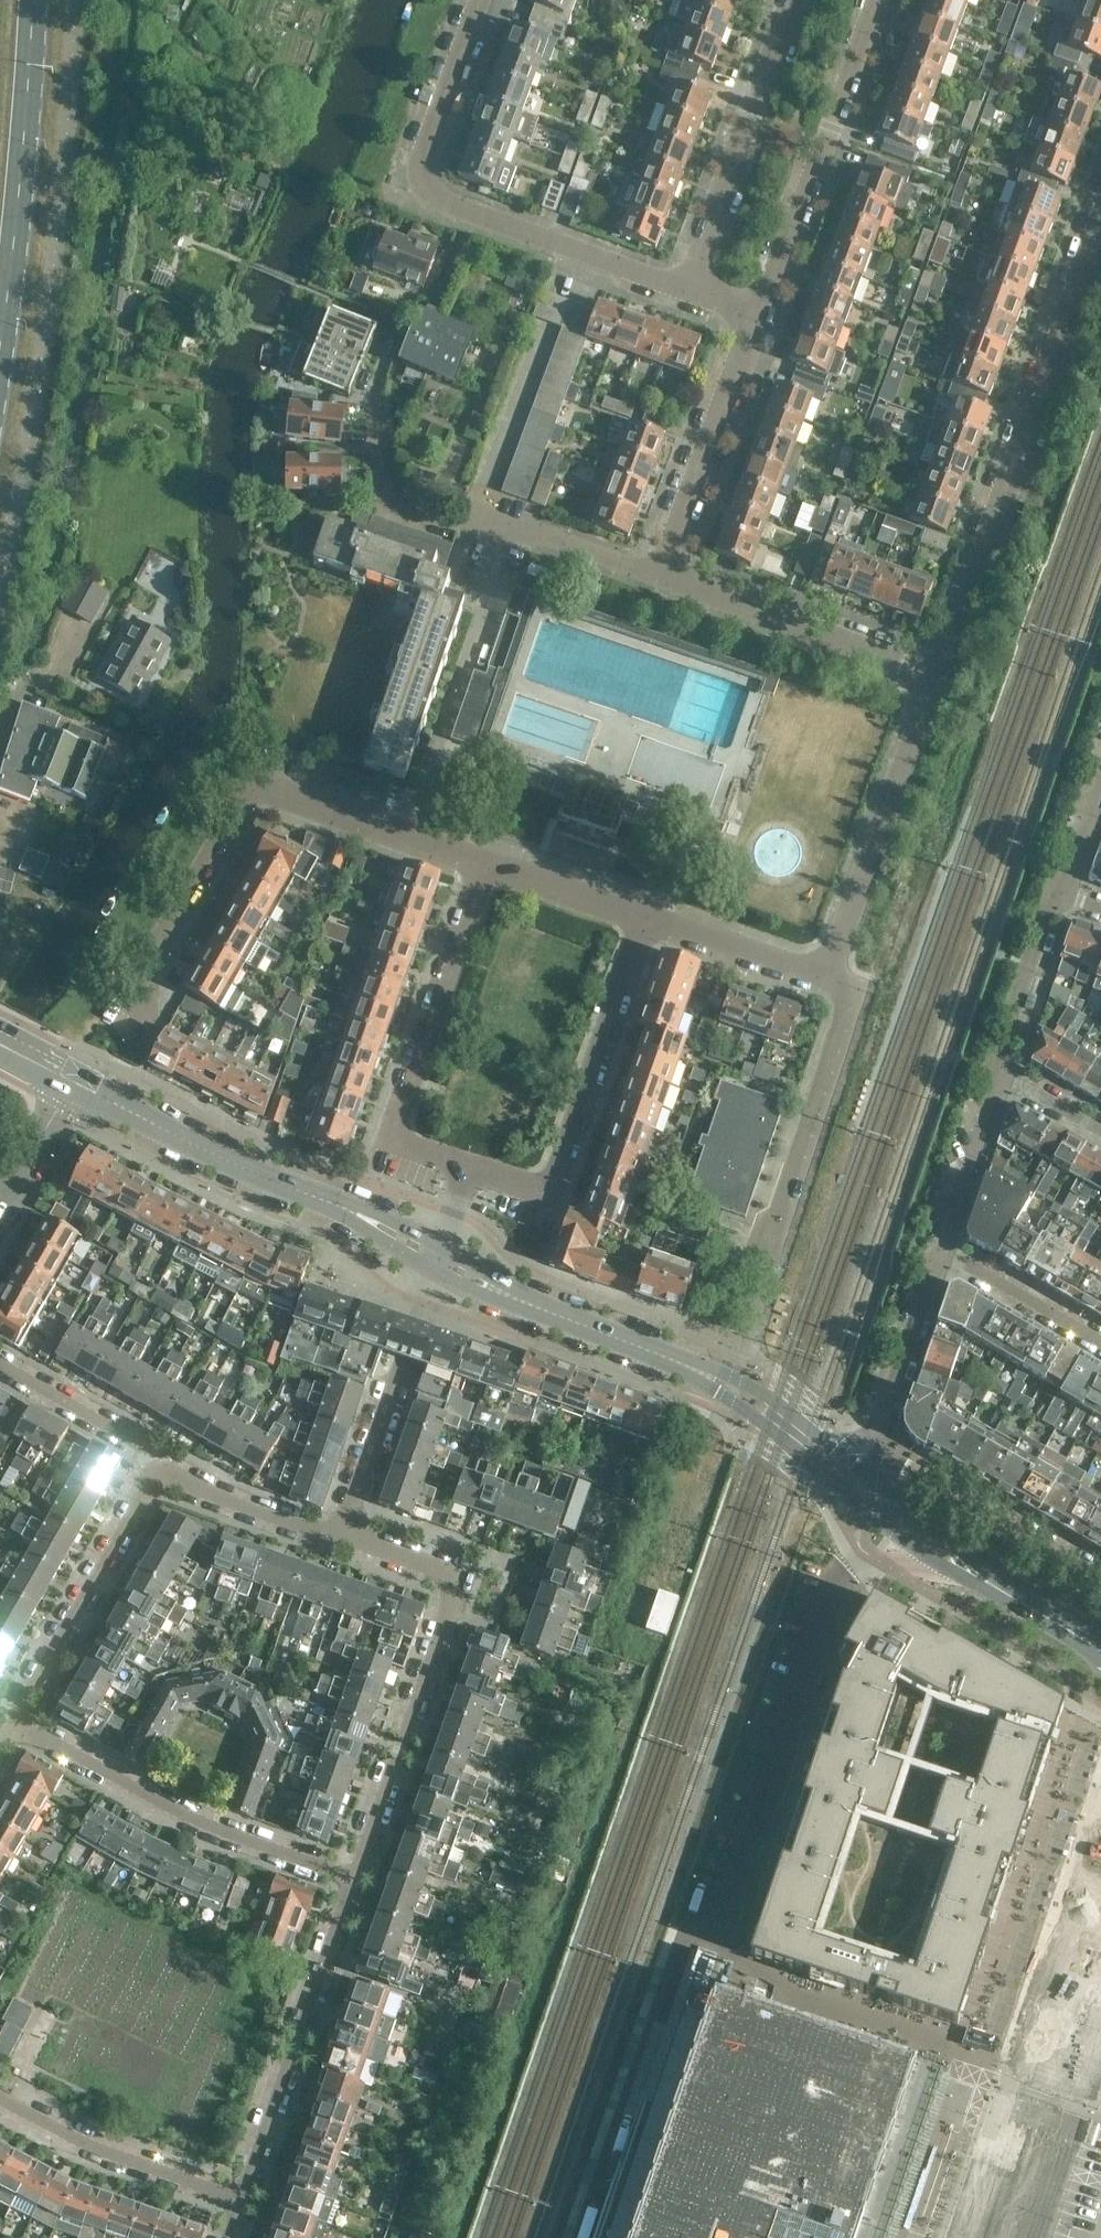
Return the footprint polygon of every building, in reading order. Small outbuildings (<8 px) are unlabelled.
[(529,3),(535,5),(531,15),(567,28),(577,0),(531,0),(529,3)] [(731,15),(695,2),(689,0),(681,0),(675,16),(688,21),(686,28),(722,41),(731,15)] [(695,2),(731,15),(737,0),(696,0),(695,2)] [(923,16),(959,29),(968,5),(954,0),(929,0),(923,16)] [(1076,23),(1100,32),(1100,5),(1089,0),(1084,0),(1076,23)] [(1000,18),(1010,21),(1016,7),(1005,3),(1000,18)] [(515,24),(506,49),(542,61),(548,58),(555,39),(562,42),(567,28),(531,15),(527,28),(515,24)] [(923,16),(914,40),(950,53),(959,29),(923,16)] [(995,32),(1005,36),(1010,21),(1000,18),(995,32)] [(1075,25),(1066,26),(1055,57),(1090,70),(1094,58),(1100,61),(1100,32),(1076,23),(1075,25)] [(712,69),(722,41),(686,28),(676,55),(668,53),(664,64),(697,76),(701,66),(712,69)] [(1015,28),(1010,41),(1012,41),(1020,44),(1024,46),(1029,33),(1015,28)] [(621,35),(606,30),(602,41),(617,46),(621,35)] [(914,40),(905,64),(941,78),(950,53),(914,40)] [(1020,44),(1012,41),(1008,52),(1020,56),(1024,46),(1020,44)] [(506,49),(496,75),(533,87),(538,73),(544,75),(548,64),(542,61),(506,49)] [(983,66),(993,70),(998,55),(988,51),(983,66)] [(1065,76),(1057,99),(1093,113),(1100,91),(1100,88),(1085,82),(1090,70),(1055,57),(1050,70),(1065,76)] [(676,82),(667,107),(703,120),(711,97),(692,89),(697,76),(664,64),(660,76),(676,82)] [(905,64),(896,88),(932,102),(941,78),(905,64)] [(977,80),(988,84),(993,70),(983,66),(977,80)] [(621,84),(622,79),(619,75),(615,74),(610,76),(609,81),(611,85),(616,87),(621,84)] [(496,75),(487,100),(523,113),(524,112),(532,115),(538,97),(530,94),(533,87),(496,75)] [(988,102),(998,106),(1003,91),(993,87),(988,102)] [(896,88),(888,113),(923,126),(932,102),(896,88)] [(599,93),(587,89),(582,104),(593,108),(599,93)] [(616,100),(604,95),(599,110),(610,114),(616,100)] [(1093,113),(1057,99),(1048,124),(1084,137),(1093,113)] [(487,100),(478,125),(514,138),(527,142),(536,118),(523,113),(487,100)] [(966,115),(977,118),(982,104),(972,100),(966,115)] [(982,116),(993,120),(998,106),(988,102),(982,116)] [(647,128),(657,132),(694,145),(703,120),(667,107),(656,103),(647,128)] [(593,108),(582,104),(576,119),(588,123),(593,108)] [(610,114),(599,110),(593,125),(605,129),(610,114)] [(879,136),(885,139),(881,151),(915,163),(919,151),(915,149),(923,126),(888,113),(879,136)] [(961,129),(972,133),(977,118),(966,115),(961,129)] [(1048,124),(1039,148),(1075,161),(1084,137),(1048,124)] [(478,125),(469,151),(505,164),(514,138),(478,125)] [(657,132),(648,157),(684,170),(694,145),(657,132)] [(580,145),(569,141),(563,156),(575,160),(580,145)] [(597,151),(586,147),(580,162),(592,166),(597,151)] [(1039,148),(1030,171),(1023,168),(1018,183),(1053,195),(1057,183),(1065,186),(1075,161),(1039,148)] [(505,164),(469,151),(460,176),(475,182),(494,189),(494,188),(508,193),(517,168),(505,164)] [(575,160),(563,156),(558,170),(569,175),(575,160)] [(648,157),(639,182),(675,195),(684,170),(648,157)] [(873,172),(863,168),(853,193),(889,207),(898,182),(907,185),(911,172),(877,160),(873,172)] [(592,166),(580,162),(575,177),(586,181),(592,166)] [(990,173),(1009,179),(1011,174),(991,167),(990,173)] [(957,188),(967,192),(972,177),(962,173),(957,188)] [(552,181),(543,206),(556,211),(565,185),(552,181)] [(639,182),(630,208),(666,221),(675,195),(639,182)] [(1052,222),(1061,198),(1025,186),(1019,184),(1011,207),(1052,222)] [(570,186),(560,213),(573,217),(583,191),(570,186)] [(951,202),(962,206),(967,192),(957,188),(951,202)] [(889,207),(853,193),(844,217),(880,231),(889,207)] [(1002,233),(1007,235),(1042,248),(1052,222),(1011,207),(1006,205),(1001,220),(1006,222),(1002,233)] [(623,229),(620,235),(656,248),(666,221),(630,208),(622,229),(623,229)] [(892,236),(880,231),(844,217),(835,242),(871,255),(884,260),(892,236)] [(939,238),(949,241),(954,227),(944,223),(939,238)] [(919,246),(929,249),(934,235),(924,231),(919,246)] [(408,240),(388,232),(375,269),(424,287),(440,244),(410,233),(408,240)] [(1007,235),(998,259),(1033,272),(1042,248),(1007,235)] [(871,255),(835,242),(827,266),(862,279),(875,284),(884,260),(871,255)] [(913,260),(924,264),(929,249),(919,246),(913,260)] [(941,267),(946,255),(932,250),(927,262),(941,267)] [(447,272),(447,274),(457,278),(466,256),(455,252),(447,272)] [(998,259),(989,284),(1024,297),(1033,272),(998,259)] [(862,279),(827,266),(818,290),(853,303),(862,279)] [(921,287),(931,291),(936,276),(926,272),(921,287)] [(365,276),(355,273),(351,284),(361,287),(365,276)] [(526,290),(529,281),(510,273),(506,282),(526,290)] [(902,294),(912,297),(917,283),(907,279),(902,294)] [(1015,322),(1024,297),(989,284),(979,309),(1015,322)] [(916,302),(926,305),(931,291),(921,287),(916,302)] [(853,303),(818,290),(809,314),(845,327),(853,303)] [(543,291),(534,316),(547,321),(556,296),(543,291)] [(896,308),(907,312),(912,297),(902,294),(896,308)] [(556,296),(547,321),(560,326),(570,301),(556,296)] [(570,301),(560,326),(563,327),(573,331),(582,306),(570,301)] [(596,311),(587,336),(586,338),(587,339),(612,348),(625,312),(600,302),(596,311)] [(582,306),(573,331),(587,336),(596,311),(582,306)] [(1006,347),(1015,322),(979,309),(970,334),(1006,347)] [(376,328),(330,310),(317,344),(363,363),(376,328)] [(625,312),(612,348),(637,357),(650,321),(625,312)] [(845,327),(809,314),(800,337),(836,351),(845,327)] [(422,315),(403,361),(427,371),(438,347),(430,344),(432,339),(431,339),(438,322),(422,315)] [(392,321),(389,328),(399,332),(401,325),(392,321)] [(662,366),(675,331),(650,321),(637,357),(662,366)] [(473,336),(438,322),(431,339),(432,339),(430,344),(438,347),(427,371),(454,382),(473,336)] [(903,336),(913,340),(919,326),(908,322),(903,336)] [(563,327),(559,338),(584,347),(587,339),(586,338),(587,336),(573,331),(563,327)] [(884,341),(895,345),(900,330),(889,327),(884,341)] [(701,340),(675,331),(662,366),(688,376),(701,340)] [(970,334),(961,358),(997,371),(1006,347),(970,334)] [(800,337),(791,361),(799,364),(794,376),(828,388),(832,376),(840,379),(842,374),(844,375),(849,362),(846,361),(848,355),(836,351),(800,337)] [(898,351),(908,355),(913,341),(903,337),(898,351)] [(559,338),(554,350),(580,359),(584,347),(559,338)] [(879,356),(889,359),(895,345),(884,341),(879,356)] [(363,363),(317,344),(302,379),(349,398),(363,363)] [(554,350),(550,361),(575,371),(580,359),(554,350)] [(952,383),(987,396),(987,397),(997,371),(961,358),(952,355),(943,379),(943,380),(952,383)] [(575,371),(550,361),(546,373),(571,383),(575,371)] [(899,386),(906,368),(891,362),(885,380),(899,386)] [(546,373),(541,385),(567,394),(570,384),(571,383),(546,373)] [(778,384),(769,408),(805,422),(814,397),(823,401),(827,388),(794,376),(790,388),(778,384)] [(982,437),(991,411),(983,408),(987,396),(952,383),(943,380),(938,393),(955,400),(946,424),(982,437)] [(577,397),(580,388),(570,384),(567,394),(566,398),(575,402),(577,397)] [(566,398),(567,394),(541,385),(537,397),(563,406),(566,398)] [(292,395),(291,406),(315,409),(316,398),(292,395)] [(563,406),(537,397),(533,409),(558,418),(562,409),(563,406)] [(601,409),(616,414),(619,404),(605,399),(601,409)] [(619,404),(616,414),(630,420),(634,410),(619,404)] [(315,409),(291,406),(287,437),(340,443),(344,412),(315,409)] [(769,408),(760,433),(796,446),(805,422),(769,408)] [(869,423),(880,426),(885,412),(875,408),(869,423)] [(558,418),(533,409),(528,421),(554,430),(558,418)] [(566,428),(571,413),(562,409),(558,418),(556,424),(566,428)] [(643,422),(668,431),(672,418),(648,409),(643,422)] [(625,435),(620,448),(656,461),(666,436),(613,416),(608,429),(625,435)] [(973,461),(982,437),(946,424),(933,419),(924,443),(926,443),(973,461)] [(528,421),(524,432),(549,442),(551,439),(554,430),(528,421)] [(864,437),(875,441),(880,426),(869,423),(864,437)] [(564,433),(566,428),(556,424),(554,430),(551,439),(561,442),(564,433)] [(524,432),(520,445),(545,454),(549,442),(524,432)] [(796,446),(760,433),(752,457),(787,470),(796,446)] [(964,485),(973,461),(926,443),(920,461),(931,465),(928,472),(964,485)] [(520,445),(515,456),(540,466),(545,454),(520,445)] [(838,461),(849,465),(854,451),(843,447),(838,461)] [(620,448),(611,473),(647,486),(656,461),(620,448)] [(550,450),(541,476),(554,481),(564,455),(550,450)] [(515,456),(511,468),(536,477),(540,466),(515,456)] [(752,457),(743,480),(779,493),(787,470),(752,457)] [(852,471),(862,475),(868,460),(857,457),(852,471)] [(340,461),(287,460),(286,491),(340,492),(340,461)] [(833,476),(843,480),(849,465),(838,461),(833,476)] [(511,468),(507,480),(532,489),(536,477),(511,468)] [(847,486),(857,489),(862,475),(852,471),(847,486)] [(955,509),(964,485),(928,472),(919,496),(955,509)] [(647,486),(611,473),(602,499),(638,512),(647,486)] [(554,481),(541,476),(532,502),(545,507),(554,481)] [(507,480),(503,491),(526,500),(527,500),(532,489),(507,480)] [(743,480),(734,504),(770,518),(779,493),(743,480)] [(820,509),(831,513),(836,498),(825,494),(820,509)] [(946,534),(955,509),(919,496),(910,520),(946,534)] [(602,499),(593,524),(628,537),(638,512),(602,499)] [(734,504),(725,528),(761,542),(770,518),(734,504)] [(810,526),(824,531),(831,513),(820,509),(816,507),(810,526)] [(366,526),(370,515),(357,511),(353,521),(366,526)] [(897,531),(901,521),(886,515),(882,526),(897,531)] [(328,520),(314,560),(352,572),(352,573),(401,589),(393,611),(415,619),(365,766),(404,779),(462,610),(443,604),(451,580),(443,577),(447,564),(453,545),(373,517),(367,534),(328,520)] [(917,526),(901,521),(897,531),(913,537),(917,526)] [(761,542),(725,528),(716,553),(752,566),(754,560),(761,542)] [(946,551),(950,539),(926,530),(921,542),(946,551)] [(806,548),(816,552),(822,538),(811,534),(806,548)] [(811,579),(823,583),(848,592),(861,556),(864,547),(828,534),(811,579)] [(807,577),(816,552),(806,548),(804,547),(795,573),(807,577)] [(884,564),(861,556),(848,592),(871,600),(884,564)] [(887,557),(884,564),(871,600),(895,609),(908,573),(896,569),(899,561),(887,557)] [(551,584),(555,573),(530,565),(527,575),(551,584)] [(186,569),(179,569),(174,574),(174,585),(178,591),(186,591),(191,586),(191,573),(186,569)] [(934,583),(908,573),(895,609),(921,618),(934,583)] [(110,592),(82,576),(65,605),(94,621),(110,592)] [(472,683),(451,739),(477,748),(476,749),(510,761),(507,770),(504,777),(544,790),(544,791),(552,794),(565,799),(560,811),(558,817),(560,818),(563,819),(569,821),(570,820),(578,822),(578,824),(582,826),(583,823),(593,827),(592,829),(597,830),(597,828),(606,831),(605,833),(612,836),(614,837),(616,837),(618,831),(623,818),(635,822),(684,838),(689,823),(721,834),(725,824),(741,778),(750,781),(760,754),(750,751),(770,696),(774,697),(780,678),(531,592),(516,588),(507,615),(489,667),(486,675),(475,672),(472,683)] [(136,619),(103,677),(140,698),(172,640),(136,619)] [(30,801),(38,780),(86,799),(109,741),(59,721),(61,718),(23,702),(0,760),(0,789),(30,801)] [(272,834),(259,856),(295,877),(307,883),(319,861),(285,841),(286,838),(277,833),(275,835),(272,834)] [(66,834),(59,851),(76,859),(84,842),(66,834)] [(341,870),(350,844),(334,839),(326,865),(341,870)] [(1100,884),(1100,847),(1089,880),(1100,884)] [(29,852),(21,870),(39,878),(47,860),(29,852)] [(250,876),(248,879),(283,898),(295,877),(259,856),(261,858),(256,866),(255,865),(249,876),(250,876)] [(364,875),(368,863),(356,859),(352,871),(364,875)] [(48,861),(42,875),(64,885),(70,871),(48,861)] [(399,868),(393,885),(433,899),(434,897),(436,898),(439,887),(437,887),(441,875),(401,862),(399,868)] [(338,876),(340,870),(332,867),(330,874),(338,876)] [(356,873),(346,869),(341,883),(351,887),(356,873)] [(387,883),(366,876),(364,884),(375,888),(376,887),(384,890),(387,883)] [(237,898),(236,901),(270,921),(278,908),(304,922),(309,913),(283,898),(248,879),(243,888),(242,887),(236,898),(237,898)] [(351,896),(354,889),(341,884),(338,892),(351,896)] [(393,885),(385,908),(425,922),(426,920),(427,920),(431,910),(430,909),(433,899),(393,885)] [(372,914),(375,905),(360,900),(357,909),(372,914)] [(225,920),(223,923),(258,943),(265,930),(290,945),(296,936),(270,921),(236,901),(231,910),(230,909),(224,919),(225,920)] [(314,916),(322,920),(326,912),(318,907),(314,916)] [(385,908),(377,931),(417,944),(418,942),(420,943),(423,932),(422,932),(425,922),(385,908)] [(338,925),(328,922),(323,936),(333,940),(338,925)] [(1076,922),(1063,957),(1058,973),(1076,979),(1081,965),(1095,929),(1076,922)] [(213,941),(211,944),(246,964),(252,953),(260,958),(261,957),(274,965),(279,955),(258,943),(223,923),(219,931),(217,930),(211,940),(213,941)] [(1081,965),(1076,979),(1086,984),(1092,969),(1100,972),(1100,970),(1100,931),(1095,929),(1081,965)] [(377,931),(370,953),(409,967),(410,965),(412,965),(416,955),(414,954),(417,944),(377,931)] [(200,963),(198,966),(233,986),(246,964),(211,944),(206,953),(204,952),(198,962),(200,963)] [(355,956),(357,949),(346,945),(343,952),(355,956)] [(655,975),(655,977),(694,990),(700,971),(699,971),(701,965),(663,952),(660,963),(657,962),(653,974),(655,975)] [(370,953),(362,975),(402,989),(403,987),(405,988),(408,977),(406,976),(409,967),(370,953)] [(188,985),(186,988),(221,1008),(230,1013),(242,991),(233,986),(198,966),(194,975),(192,974),(186,985),(188,985)] [(347,978),(350,971),(338,967),(335,974),(347,978)] [(362,975),(354,999),(394,1012),(395,1010),(396,1010),(400,1000),(398,999),(402,989),(362,975)] [(647,998),(647,1000),(686,1014),(694,990),(655,977),(652,986),(649,985),(645,997),(647,998)] [(286,988),(300,996),(302,989),(290,981),(286,988)] [(711,995),(723,999),(727,987),(716,983),(711,995)] [(1067,991),(1054,986),(1049,999),(1067,1009),(1072,993),(1067,991)] [(731,990),(720,1022),(724,1023),(723,1024),(744,1031),(755,998),(753,997),(752,994),(744,991),(741,993),(731,990)] [(297,1023),(302,1006),(305,999),(293,992),(281,1014),(286,1017),(297,1023)] [(720,1008),(723,999),(711,995),(710,995),(707,1003),(720,1008)] [(208,1007),(187,996),(181,1007),(202,1018),(208,1007)] [(755,998),(744,1031),(765,1038),(776,1005),(768,1002),(766,999),(759,996),(756,998),(755,998)] [(1081,1013),(1084,1003),(1070,998),(1068,1006),(1081,1013)] [(323,1005),(305,999),(302,1006),(320,1012),(323,1005)] [(354,999),(346,1021),(386,1034),(390,1024),(392,1025),(395,1014),(393,1013),(394,1012),(354,999)] [(641,1009),(637,1021),(639,1021),(639,1023),(649,1027),(678,1037),(686,1014),(647,1000),(643,1010),(641,1009)] [(776,1005),(765,1038),(783,1045),(783,1043),(790,1046),(802,1010),(777,1002),(777,1005),(776,1005)] [(1039,1027),(1029,1055),(1032,1061),(1046,1069),(1062,1040),(1067,1032),(1077,1015),(1065,1009),(1054,1028),(1056,1029),(1053,1034),(1044,1029),(1044,1030),(1039,1027)] [(1077,1015),(1062,1040),(1046,1069),(1064,1079),(1080,1051),(1085,1042),(1075,1036),(1085,1020),(1077,1015)] [(175,1071),(184,1076),(182,1078),(193,1083),(194,1081),(196,1082),(214,1049),(213,1049),(200,1042),(212,1021),(203,1016),(191,1038),(190,1042),(175,1071)] [(275,1036),(280,1039),(290,1043),(297,1023),(286,1017),(275,1036)] [(712,1029),(714,1022),(700,1017),(697,1024),(712,1029)] [(303,1018),(299,1029),(314,1034),(318,1023),(303,1018)] [(231,1030),(235,1022),(230,1019),(226,1027),(231,1030)] [(346,1021),(339,1043),(379,1056),(382,1047),(384,1048),(387,1037),(386,1036),(386,1034),(346,1021)] [(649,1027),(645,1036),(643,1035),(639,1047),(641,1048),(640,1050),(679,1064),(688,1040),(678,1037),(649,1027)] [(1098,1061),(1100,1055),(1100,1045),(1095,1042),(1100,1032),(1100,1031),(1094,1027),(1089,1035),(1085,1042),(1080,1051),(1064,1079),(1081,1090),(1098,1061)] [(169,1028),(150,1063),(173,1075),(175,1071),(190,1042),(173,1033),(174,1031),(169,1028)] [(226,1100),(237,1105),(238,1103),(240,1105),(257,1072),(243,1064),(259,1033),(250,1029),(235,1060),(236,1061),(218,1093),(227,1098),(226,1100)] [(196,1082),(205,1087),(204,1089),(215,1094),(216,1092),(218,1093),(236,1061),(235,1060),(223,1054),(229,1040),(220,1035),(213,1049),(214,1049),(196,1082)] [(287,1053),(290,1043),(280,1039),(276,1048),(287,1053)] [(714,1042),(709,1056),(718,1059),(723,1045),(714,1042)] [(323,1063),(331,1066),(371,1079),(375,1069),(376,1070),(380,1059),(378,1058),(379,1056),(339,1043),(334,1057),(326,1055),(323,1063)] [(295,1044),(292,1052),(305,1057),(308,1048),(295,1044)] [(640,1050),(637,1059),(635,1058),(631,1071),(633,1071),(632,1074),(671,1087),(679,1064),(640,1050)] [(1081,1090),(1097,1099),(1100,1093),(1100,1055),(1098,1061),(1081,1090)] [(740,1072),(754,1076),(757,1066),(744,1061),(740,1072)] [(759,1062),(754,1076),(777,1084),(782,1070),(759,1062)] [(288,1063),(284,1075),(297,1079),(301,1067),(288,1063)] [(331,1066),(323,1088),(363,1102),(367,1092),(368,1092),(372,1081),(371,1081),(371,1079),(331,1066)] [(704,1083),(707,1072),(694,1068),(691,1078),(704,1083)] [(248,1109),(247,1111),(258,1117),(260,1114),(265,1117),(278,1079),(272,1076),(271,1079),(257,1072),(240,1105),(248,1109)] [(629,1082),(627,1081),(623,1093),(625,1094),(624,1097),(664,1110),(671,1087),(632,1074),(629,1082)] [(704,1148),(687,1198),(746,1218),(753,1196),(765,1161),(785,1104),(721,1081),(714,1100),(720,1102),(708,1137),(702,1135),(699,1146),(704,1148)] [(279,1088),(277,1096),(291,1101),(294,1102),(296,1093),(279,1088)] [(323,1088),(316,1110),(356,1124),(359,1114),(361,1115),(364,1104),(363,1103),(363,1102),(323,1088)] [(695,1108),(699,1097),(685,1093),(682,1103),(695,1108)] [(283,1124),(291,1101),(277,1096),(269,1119),(283,1124)] [(624,1097),(621,1105),(619,1104),(615,1116),(617,1117),(616,1119),(656,1133),(664,1110),(624,1097)] [(1012,1106),(1002,1135),(998,1145),(1013,1152),(1017,1144),(1035,1114),(1017,1104),(1012,1106)] [(307,1135),(310,1136),(347,1149),(351,1138),(353,1138),(357,1127),(355,1127),(356,1124),(316,1110),(311,1124),(307,1135)] [(1035,1114),(1017,1144),(1035,1153),(1052,1124),(1035,1114)] [(688,1129),(691,1120),(680,1116),(676,1125),(688,1129)] [(613,1127),(611,1126),(607,1139),(609,1140),(608,1142),(648,1156),(656,1133),(616,1119),(613,1127)] [(1052,1124),(1035,1153),(1044,1159),(1036,1172),(1037,1173),(1028,1187),(1035,1191),(1068,1133),(1052,1124)] [(1086,1144),(1068,1133),(1035,1191),(1039,1194),(1045,1197),(1062,1169),(1069,1173),(1086,1144)] [(601,1162),(599,1169),(638,1183),(648,1156),(608,1142),(605,1151),(603,1150),(599,1162),(601,1162)] [(1069,1173),(1079,1178),(1063,1207),(1070,1211),(1087,1183),(1100,1159),(1100,1152),(1086,1144),(1069,1173)] [(76,1192),(76,1193),(93,1202),(94,1201),(114,1162),(113,1162),(113,1161),(90,1149),(89,1153),(85,1151),(80,1162),(83,1164),(70,1189),(76,1192)] [(657,1158),(675,1165),(677,1159),(659,1153),(657,1158)] [(992,1166),(1003,1173),(1008,1162),(995,1155),(992,1166)] [(1087,1183),(1082,1192),(1070,1211),(1081,1217),(1092,1198),(1099,1201),(1100,1198),(1100,1159),(1087,1183)] [(114,1162),(94,1201),(116,1212),(133,1176),(124,1171),(122,1166),(114,1162)] [(1008,1164),(1003,1173),(1018,1181),(1022,1173),(1008,1164)] [(992,1166),(968,1235),(970,1241),(998,1257),(1019,1222),(1030,1203),(1031,1203),(1037,1193),(1028,1187),(1018,1181),(1003,1173),(992,1166)] [(592,1190),(590,1194),(632,1209),(638,1192),(655,1198),(658,1189),(638,1183),(599,1169),(595,1179),(594,1178),(590,1189),(592,1190)] [(133,1176),(116,1212),(136,1222),(155,1187),(145,1182),(146,1180),(135,1174),(133,1176)] [(155,1188),(155,1187),(136,1222),(131,1234),(152,1245),(158,1233),(176,1198),(167,1193),(168,1191),(157,1185),(155,1188)] [(570,1212),(570,1213),(576,1215),(576,1216),(605,1226),(621,1232),(622,1230),(625,1231),(642,1237),(651,1240),(654,1230),(628,1221),(632,1209),(590,1194),(590,1196),(588,1195),(584,1206),(586,1206),(585,1207),(579,1205),(576,1214),(570,1212)] [(176,1198),(158,1233),(180,1245),(180,1244),(181,1244),(199,1209),(189,1204),(190,1202),(178,1196),(177,1198),(176,1198)] [(1055,1216),(1061,1206),(1053,1201),(1047,1212),(1055,1216)] [(57,1203),(50,1215),(78,1231),(84,1219),(57,1203)] [(1042,1237),(1023,1271),(1054,1289),(1075,1254),(1094,1225),(1089,1222),(1085,1220),(1081,1217),(1070,1211),(1061,1206),(1055,1216),(1050,1224),(1042,1237)] [(180,1244),(180,1245),(179,1247),(202,1259),(221,1221),(211,1216),(212,1214),(201,1208),(200,1210),(199,1209),(181,1244),(180,1244)] [(667,1233),(688,1240),(704,1245),(710,1227),(665,1211),(653,1246),(662,1249),(667,1233)] [(570,1213),(560,1243),(595,1255),(595,1253),(598,1243),(600,1244),(608,1236),(625,1242),(628,1234),(621,1232),(605,1226),(576,1216),(576,1215),(570,1213)] [(1019,1222),(998,1257),(1023,1271),(1042,1237),(1050,1224),(1035,1215),(1028,1228),(1019,1222)] [(41,1232),(35,1241),(69,1261),(82,1238),(80,1237),(80,1236),(59,1224),(58,1225),(48,1219),(46,1222),(44,1221),(39,1231),(41,1232)] [(243,1232),(232,1227),(233,1224),(223,1219),(221,1221),(202,1259),(195,1271),(217,1282),(223,1270),(243,1232)] [(100,1243),(103,1237),(106,1232),(92,1224),(86,1234),(100,1243)] [(1054,1289),(1076,1301),(1098,1263),(1086,1257),(1100,1231),(1100,1229),(1094,1225),(1075,1254),(1054,1289)] [(264,1243),(254,1238),(255,1236),(245,1230),(243,1233),(243,1232),(223,1270),(235,1276),(229,1289),(238,1294),(244,1281),(264,1243)] [(103,1237),(100,1243),(120,1254),(123,1249),(109,1241),(112,1236),(107,1233),(104,1238),(103,1237)] [(648,1248),(651,1240),(642,1237),(636,1253),(649,1257),(651,1249),(648,1248)] [(28,1254),(23,1263),(57,1282),(69,1261),(35,1241),(34,1243),(32,1242),(26,1252),(28,1254)] [(284,1253),(275,1249),(276,1247),(266,1241),(265,1244),(264,1243),(244,1281),(267,1293),(270,1294),(286,1249),(284,1253)] [(595,1255),(560,1243),(552,1265),(636,1294),(644,1270),(606,1256),(605,1257),(595,1253),(595,1255)] [(296,1301),(311,1258),(286,1249),(270,1294),(267,1304),(291,1313),(296,1301)] [(644,1270),(636,1294),(650,1299),(651,1297),(664,1301),(663,1304),(682,1310),(696,1266),(651,1250),(644,1270)] [(1098,1263),(1076,1301),(1097,1314),(1100,1306),(1100,1258),(1098,1263)] [(16,1275),(10,1285),(44,1305),(57,1282),(23,1263),(22,1265),(19,1264),(14,1274),(16,1275)] [(92,1274),(101,1279),(107,1269),(98,1263),(92,1274)] [(110,1273),(131,1285),(136,1276),(116,1264),(110,1273)] [(92,1294),(101,1279),(92,1274),(83,1289),(92,1294)] [(129,1290),(150,1302),(156,1293),(134,1280),(129,1290)] [(962,1332),(974,1294),(958,1284),(949,1287),(933,1338),(957,1347),(962,1332)] [(0,1303),(0,1307),(32,1325),(44,1305),(10,1285),(9,1287),(7,1286),(1,1296),(3,1297),(0,1303)] [(338,1297),(307,1286),(281,1357),(291,1360),(294,1352),(315,1360),(338,1297)] [(175,1310),(179,1302),(158,1290),(156,1293),(150,1302),(172,1315),(175,1310)] [(974,1294),(962,1332),(965,1333),(969,1339),(963,1348),(970,1352),(976,1340),(996,1306),(974,1294)] [(182,1296),(175,1310),(192,1319),(199,1306),(182,1296)] [(338,1297),(326,1331),(315,1360),(314,1365),(339,1373),(341,1366),(343,1360),(351,1340),(363,1306),(338,1297)] [(74,1325),(58,1354),(57,1354),(67,1360),(76,1366),(100,1324),(106,1312),(112,1302),(104,1298),(99,1308),(92,1319),(91,1319),(84,1331),(74,1325)] [(56,1311),(71,1320),(77,1311),(61,1302),(56,1311)] [(111,1346),(102,1341),(109,1329),(107,1328),(120,1307),(112,1302),(106,1312),(100,1324),(76,1366),(85,1371),(86,1371),(94,1376),(111,1346)] [(351,1340),(343,1360),(341,1366),(339,1374),(366,1384),(369,1376),(373,1377),(382,1349),(383,1350),(395,1317),(363,1306),(351,1340)] [(996,1306),(976,1340),(970,1352),(981,1358),(987,1347),(998,1353),(999,1354),(1019,1319),(996,1306)] [(0,1307),(0,1338),(16,1347),(17,1347),(19,1348),(32,1325),(0,1307)] [(160,1309),(156,1318),(166,1323),(170,1315),(160,1309)] [(206,1327),(217,1333),(222,1323),(210,1317),(206,1327)] [(416,1324),(395,1317),(383,1350),(405,1357),(425,1365),(437,1331),(416,1324)] [(1019,1319),(999,1354),(998,1353),(991,1364),(996,1367),(986,1384),(1005,1396),(1010,1387),(998,1379),(1003,1370),(1002,1370),(1008,1359),(1016,1364),(1009,1377),(1014,1380),(1022,1367),(1041,1332),(1019,1319)] [(190,1337),(195,1329),(181,1321),(176,1329),(190,1337)] [(50,1335),(60,1341),(63,1334),(54,1329),(50,1335)] [(128,1340),(121,1352),(111,1346),(94,1376),(104,1381),(104,1382),(112,1387),(143,1334),(136,1329),(128,1340)] [(426,1365),(416,1393),(448,1404),(462,1361),(469,1343),(437,1331),(425,1365),(426,1365)] [(1022,1367),(1014,1380),(1005,1396),(1028,1409),(1033,1400),(1021,1394),(1027,1385),(1023,1383),(1030,1372),(1043,1380),(1045,1381),(1065,1346),(1041,1332),(1022,1367)] [(231,1341),(243,1348),(247,1340),(235,1333),(231,1341)] [(143,1334),(112,1387),(123,1392),(131,1397),(148,1368),(139,1362),(146,1350),(144,1349),(151,1338),(143,1334)] [(60,1341),(50,1335),(46,1343),(55,1348),(60,1341)] [(933,1338),(922,1369),(950,1379),(956,1361),(961,1363),(965,1350),(957,1347),(933,1338)] [(270,1340),(262,1362),(273,1365),(281,1344),(270,1340)] [(469,1343),(462,1361),(489,1371),(496,1352),(469,1343)] [(1065,1346),(1045,1381),(1043,1380),(1037,1391),(1054,1400),(1059,1394),(1060,1394),(1083,1356),(1065,1346)] [(148,1368),(131,1397),(140,1402),(150,1408),(174,1366),(180,1355),(172,1350),(166,1362),(165,1361),(158,1373),(148,1368)] [(469,1422),(474,1423),(501,1433),(507,1414),(513,1396),(513,1397),(525,1362),(496,1352),(489,1371),(483,1386),(482,1386),(469,1422)] [(513,1396),(507,1414),(531,1422),(536,1409),(539,1399),(553,1360),(529,1352),(525,1362),(513,1397),(513,1396)] [(174,1366),(150,1408),(159,1413),(160,1413),(168,1418),(184,1388),(176,1383),(183,1371),(181,1371),(188,1359),(180,1355),(174,1366)] [(1060,1394),(1059,1394),(1043,1420),(1054,1426),(1063,1411),(1060,1409),(1066,1398),(1079,1405),(1082,1407),(1085,1403),(1100,1373),(1100,1367),(1083,1356),(1060,1394)] [(539,1399),(536,1409),(549,1414),(559,1417),(561,1410),(576,1368),(553,1360),(539,1399)] [(469,1422),(474,1407),(463,1403),(460,1397),(466,1380),(482,1386),(483,1386),(489,1371),(462,1361),(448,1404),(444,1414),(469,1422)] [(184,1388),(168,1418),(177,1423),(177,1424),(186,1429),(210,1387),(217,1376),(222,1367),(215,1363),(209,1371),(203,1383),(202,1382),(194,1394),(184,1388)] [(576,1368),(561,1410),(584,1418),(597,1380),(588,1377),(586,1372),(576,1369),(576,1368)] [(961,1368),(957,1376),(966,1380),(969,1372),(961,1368)] [(915,1390),(912,1398),(907,1412),(907,1416),(907,1427),(912,1436),(920,1444),(926,1448),(939,1409),(942,1400),(949,1381),(950,1379),(922,1369),(915,1390)] [(1082,1407),(1079,1405),(1063,1432),(1072,1438),(1088,1411),(1093,1414),(1086,1425),(1094,1430),(1100,1418),(1100,1373),(1085,1403),(1082,1407)] [(299,1389),(312,1393),(357,1409),(361,1399),(360,1399),(364,1389),(333,1378),(332,1382),(331,1382),(328,1388),(315,1383),(315,1384),(286,1374),(282,1383),(299,1389)] [(210,1387),(186,1429),(196,1435),(197,1434),(206,1439),(222,1410),(213,1405),(220,1393),(218,1392),(225,1380),(217,1376),(210,1387)] [(597,1380),(584,1418),(607,1426),(620,1388),(610,1385),(611,1383),(600,1379),(599,1381),(597,1380)] [(939,1409),(926,1448),(947,1460),(967,1424),(988,1389),(962,1379),(960,1384),(949,1381),(939,1409)] [(620,1388),(607,1426),(629,1434),(642,1396),(633,1393),(634,1391),(623,1387),(622,1389),(620,1388)] [(0,1389),(0,1401),(4,1404),(10,1395),(0,1389)] [(296,1397),(309,1402),(308,1403),(322,1408),(318,1418),(350,1429),(353,1419),(354,1419),(357,1409),(312,1393),(299,1389),(296,1397)] [(222,1410),(206,1439),(214,1445),(223,1450),(248,1409),(254,1397),(246,1393),(240,1404),(238,1403),(231,1415),(222,1410)] [(642,1396),(629,1434),(653,1442),(667,1405),(656,1401),(657,1399),(645,1395),(645,1397),(642,1396)] [(248,1409),(223,1450),(234,1456),(242,1460),(259,1431),(249,1426),(256,1414),(255,1413),(261,1402),(254,1397),(248,1409)] [(441,1436),(445,1425),(458,1430),(459,1428),(472,1432),(474,1423),(462,1420),(444,1414),(417,1404),(413,1415),(410,1424),(441,1436)] [(1035,1416),(1040,1419),(1046,1407),(1041,1405),(1035,1416)] [(17,1438),(24,1442),(17,1454),(18,1455),(12,1467),(19,1470),(25,1459),(50,1417),(40,1411),(40,1412),(31,1407),(15,1434),(18,1436),(17,1438)] [(15,1426),(22,1414),(14,1409),(7,1422),(15,1426)] [(967,1424),(947,1460),(970,1473),(991,1436),(1002,1417),(994,1412),(985,1427),(970,1419),(967,1424)] [(259,1431),(242,1460),(251,1466),(261,1472),(268,1459),(278,1442),(281,1437),(286,1429),(292,1419),(284,1414),(277,1425),(275,1425),(268,1437),(259,1431)] [(35,1465),(42,1453),(52,1459),(54,1455),(59,1448),(63,1440),(70,1429),(59,1423),(60,1422),(50,1417),(25,1459),(19,1470),(27,1475),(34,1464),(35,1465)] [(286,1429),(298,1433),(343,1450),(347,1439),(346,1439),(350,1429),(318,1418),(314,1429),(301,1424),(301,1425),(290,1421),(286,1429)] [(15,1426),(7,1422),(0,1434),(8,1439),(15,1426)] [(991,1436),(970,1473),(993,1486),(1015,1449),(1017,1445),(1006,1439),(1012,1429),(1000,1422),(991,1436)] [(451,1451),(438,1446),(441,1436),(410,1424),(406,1435),(406,1434),(402,1444),(460,1465),(466,1467),(468,1459),(463,1457),(463,1456),(451,1452),(451,1451)] [(281,1437),(295,1442),(294,1444),(308,1448),(304,1458),(336,1470),(339,1459),(340,1459),(343,1450),(298,1433),(286,1429),(281,1437)] [(1015,1449),(993,1486),(1016,1499),(1038,1463),(1046,1449),(1023,1436),(1017,1445),(1015,1449)] [(489,1438),(486,1448),(494,1451),(497,1441),(489,1438)] [(59,1448),(82,1461),(112,1478),(117,1469),(123,1459),(94,1443),(88,1454),(87,1453),(87,1452),(75,1445),(74,1447),(63,1440),(59,1448)] [(1097,1440),(1092,1449),(1100,1454),(1100,1443),(1097,1440)] [(497,1441),(494,1451),(507,1455),(511,1446),(497,1441)] [(399,1455),(396,1465),(427,1476),(431,1465),(444,1470),(445,1469),(457,1473),(460,1465),(402,1444),(399,1455)] [(646,1460),(651,1448),(640,1444),(636,1457),(646,1460)] [(77,1470),(71,1479),(101,1496),(106,1488),(112,1478),(82,1461),(59,1448),(54,1455),(65,1462),(65,1463),(77,1470)] [(465,1470),(458,1490),(454,1502),(474,1509),(490,1464),(495,1451),(494,1451),(486,1448),(482,1461),(480,1461),(476,1474),(465,1470)] [(1038,1463),(1016,1499),(1038,1512),(1061,1474),(1058,1472),(1064,1460),(1046,1449),(1038,1463)] [(490,1464),(474,1509),(494,1516),(505,1484),(496,1481),(500,1467),(499,1467),(500,1464),(512,1468),(515,1459),(495,1451),(490,1464)] [(569,1461),(546,1453),(542,1464),(565,1472),(569,1461)] [(572,1453),(569,1460),(566,1472),(587,1480),(591,1469),(594,1462),(572,1453)] [(271,1470),(284,1474),(329,1490),(333,1479),(333,1478),(336,1470),(304,1458),(300,1469),(287,1464),(287,1465),(274,1461),(274,1462),(268,1459),(264,1467),(271,1470)] [(1061,1474),(1038,1512),(1060,1525),(1082,1487),(1067,1478),(1074,1467),(1064,1461),(1058,1472),(1061,1474)] [(505,1484),(494,1516),(514,1523),(530,1478),(535,1465),(526,1462),(522,1475),(521,1475),(516,1488),(505,1484)] [(427,1476),(396,1465),(392,1475),(392,1474),(388,1485),(433,1501),(446,1505),(449,1496),(436,1492),(437,1491),(424,1486),(427,1476)] [(530,1478),(514,1523),(534,1530),(545,1498),(536,1495),(540,1482),(539,1481),(543,1468),(535,1465),(530,1478)] [(1092,1466),(1087,1474),(1093,1478),(1097,1470),(1092,1466)] [(269,1478),(281,1482),(280,1484),(295,1489),(292,1499),(322,1510),(325,1499),(326,1500),(329,1490),(284,1474),(271,1470),(264,1467),(258,1478),(267,1482),(269,1478)] [(606,1475),(591,1469),(588,1479),(601,1486),(606,1475)] [(1082,1487),(1060,1525),(1081,1537),(1100,1504),(1100,1498),(1100,1497),(1088,1490),(1095,1479),(1093,1478),(1087,1474),(1086,1473),(1080,1485),(1082,1486),(1082,1487)] [(545,1498),(534,1530),(555,1538),(561,1522),(566,1506),(571,1493),(570,1492),(574,1480),(566,1476),(562,1489),(560,1489),(556,1502),(545,1498)] [(37,1485),(91,1515),(96,1506),(95,1506),(101,1496),(71,1479),(66,1489),(54,1482),(53,1483),(42,1477),(37,1485)] [(566,1506),(561,1522),(576,1527),(591,1487),(574,1480),(570,1492),(571,1493),(566,1506)] [(43,1500),(55,1507),(50,1516),(80,1533),(84,1525),(85,1525),(91,1515),(37,1485),(33,1492),(44,1499),(43,1500)] [(433,1501),(388,1485),(385,1495),(382,1505),(412,1516),(414,1512),(415,1512),(417,1506),(430,1510),(431,1509),(443,1513),(450,1515),(452,1508),(446,1505),(433,1501)] [(612,1514),(616,1506),(607,1502),(603,1511),(612,1514)] [(1081,1537),(1100,1548),(1100,1504),(1081,1537)] [(50,1516),(44,1526),(33,1519),(32,1520),(13,1508),(8,1516),(16,1521),(27,1528),(69,1551),(80,1533),(50,1516)] [(174,1514),(163,1533),(192,1550),(198,1540),(210,1547),(218,1552),(221,1544),(223,1539),(216,1535),(214,1538),(174,1514)] [(12,1529),(23,1536),(22,1537),(34,1544),(29,1553),(58,1570),(69,1551),(27,1528),(16,1521),(12,1529)] [(163,1533),(152,1551),(194,1575),(205,1582),(210,1574),(198,1568),(199,1567),(187,1559),(192,1550),(163,1533)] [(221,1544),(218,1552),(212,1569),(223,1573),(218,1587),(220,1587),(215,1599),(224,1602),(228,1590),(244,1545),(224,1537),(223,1539),(221,1544)] [(244,1545),(228,1590),(224,1602),(232,1605),(237,1593),(238,1593),(243,1580),(253,1584),(265,1552),(244,1545)] [(558,1546),(551,1566),(583,1578),(586,1568),(599,1572),(600,1570),(612,1575),(616,1566),(603,1562),(558,1546)] [(6,1565),(48,1588),(58,1570),(29,1553),(23,1563),(11,1555),(11,1556),(0,1551),(0,1562),(6,1565)] [(152,1551),(142,1570),(171,1587),(176,1577),(188,1584),(189,1583),(201,1590),(205,1582),(194,1575),(152,1551)] [(265,1552),(253,1584),(263,1587),(259,1601),(260,1601),(256,1613),(264,1616),(269,1604),(285,1559),(265,1552)] [(285,1559),(269,1604),(264,1616),(273,1619),(277,1607),(278,1608),(283,1594),(293,1598),(305,1566),(285,1559)] [(2,1572),(1,1574),(13,1581),(7,1590),(37,1607),(48,1588),(6,1565),(0,1562),(0,1571),(2,1572)] [(305,1566),(293,1598),(303,1602),(299,1615),(300,1615),(296,1628),(292,1638),(300,1640),(304,1631),(309,1618),(325,1573),(305,1566)] [(551,1566),(544,1586),(589,1602),(601,1606),(603,1598),(592,1594),(592,1593),(579,1588),(583,1578),(551,1566)] [(142,1570),(131,1588),(184,1618),(189,1611),(177,1604),(178,1603),(165,1596),(171,1587),(142,1570)] [(344,1580),(325,1573),(309,1618),(304,1631),(312,1634),(317,1621),(318,1621),(323,1609),(333,1612),(344,1580)] [(344,1580),(333,1612),(343,1616),(339,1629),(340,1630),(335,1643),(343,1646),(348,1633),(364,1587),(344,1580)] [(544,1586),(537,1606),(569,1618),(572,1608),(585,1613),(586,1611),(598,1615),(601,1606),(589,1602),(544,1586)] [(354,1649),(358,1636),(363,1623),(373,1627),(385,1595),(364,1587),(348,1633),(343,1646),(354,1649)] [(131,1588),(121,1606),(150,1623),(155,1614),(167,1621),(168,1620),(194,1635),(198,1627),(193,1623),(192,1623),(184,1618),(131,1588)] [(2,1599),(0,1598),(0,1611),(26,1625),(37,1607),(7,1590),(2,1599)] [(667,1636),(680,1598),(660,1591),(647,1629),(667,1636)] [(383,1630),(379,1643),(380,1644),(376,1658),(384,1661),(389,1647),(405,1602),(385,1595),(373,1627),(383,1630)] [(755,1940),(750,1956),(938,2018),(957,2025),(963,2007),(1011,1863),(1015,1852),(1018,1841),(1020,1838),(1023,1827),(1027,1816),(1046,1758),(1050,1747),(1064,1706),(873,1598),(843,1649),(845,1650),(857,1657),(850,1671),(845,1679),(842,1678),(819,1747),(816,1757),(815,1758),(812,1768),(811,1772),(807,1782),(807,1783),(804,1793),(779,1868),(755,1940)] [(405,1602),(389,1647),(384,1661),(391,1663),(404,1668),(408,1657),(397,1653),(398,1650),(403,1636),(414,1639),(425,1609),(405,1602)] [(121,1606),(110,1624),(163,1655),(167,1648),(156,1641),(156,1640),(144,1633),(150,1623),(121,1606)] [(537,1606),(530,1627),(575,1642),(587,1647),(590,1639),(578,1634),(578,1633),(565,1629),(569,1618),(537,1606)] [(16,1644),(26,1625),(0,1611),(0,1635),(16,1644)] [(189,1611),(184,1618),(192,1623),(193,1623),(197,1616),(189,1611)] [(268,1631),(272,1620),(264,1618),(260,1628),(268,1631)] [(110,1624),(99,1644),(128,1660),(140,1667),(147,1654),(160,1661),(163,1655),(110,1624)] [(530,1627),(522,1647),(554,1659),(558,1648),(571,1653),(572,1651),(584,1655),(587,1647),(575,1642),(530,1627)] [(479,1631),(471,1652),(529,1673),(532,1664),(520,1659),(520,1658),(507,1653),(509,1649),(507,1649),(509,1642),(479,1631)] [(5,1662),(16,1644),(0,1635),(0,1660),(5,1662)] [(343,1656),(343,1658),(356,1662),(352,1673),(384,1684),(391,1663),(384,1661),(376,1658),(334,1643),(323,1639),(320,1647),(331,1651),(343,1656)] [(302,1642),(299,1649),(314,1655),(316,1648),(302,1642)] [(203,1661),(204,1661),(216,1659),(220,1647),(210,1643),(205,1655),(203,1661)] [(99,1644),(88,1662),(130,1686),(141,1693),(145,1685),(135,1678),(135,1677),(123,1670),(128,1660),(99,1644)] [(471,1652),(464,1672),(496,1684),(500,1673),(513,1678),(514,1676),(526,1681),(529,1673),(471,1652)] [(88,1662),(78,1680),(107,1697),(112,1688),(125,1695),(125,1694),(137,1700),(141,1693),(130,1686),(88,1662)] [(202,1700),(224,1711),(240,1679),(225,1671),(201,1675),(207,1691),(202,1700)] [(464,1672),(457,1692),(503,1708),(515,1712),(518,1704),(506,1699),(506,1698),(493,1693),(496,1684),(464,1672)] [(349,1683),(335,1678),(335,1679),(322,1675),(320,1683),(332,1688),(377,1704),(384,1684),(352,1673),(349,1683)] [(201,1675),(166,1681),(162,1688),(159,1692),(159,1693),(180,1704),(202,1700),(207,1691),(201,1675)] [(149,1687),(159,1692),(162,1688),(155,1677),(149,1687)] [(267,1707),(257,1687),(240,1679),(224,1711),(247,1723),(253,1713),(267,1707)] [(78,1680),(67,1699),(109,1723),(120,1730),(124,1722),(113,1715),(114,1714),(102,1707),(107,1697),(78,1680)] [(317,1692),(329,1696),(328,1698),(342,1703),(338,1713),(370,1724),(377,1704),(332,1688),(320,1683),(317,1692)] [(457,1692),(450,1712),(482,1724),(486,1713),(499,1718),(500,1717),(512,1721),(515,1712),(503,1708),(457,1692)] [(159,1693),(143,1722),(163,1734),(180,1704),(159,1693)] [(67,1699),(56,1718),(85,1734),(90,1724),(104,1731),(104,1730),(116,1737),(120,1730),(109,1723),(67,1699)] [(253,1713),(247,1723),(256,1742),(278,1750),(283,1739),(267,1707),(253,1713)] [(588,1716),(573,1710),(569,1722),(584,1727),(588,1716)] [(450,1712),(443,1733),(488,1749),(514,1758),(517,1750),(504,1745),(504,1744),(491,1740),(492,1739),(479,1734),(482,1724),(450,1712)] [(515,1712),(512,1721),(520,1724),(523,1715),(515,1712)] [(305,1724),(318,1728),(363,1744),(370,1724),(338,1713),(335,1723),(321,1718),(321,1719),(309,1715),(305,1724)] [(140,1723),(131,1718),(124,1730),(132,1735),(140,1723)] [(129,1749),(125,1757),(144,1768),(163,1734),(143,1722),(127,1748),(129,1749)] [(302,1732),(315,1737),(314,1738),(328,1743),(324,1753),(356,1764),(363,1744),(318,1728),(305,1724),(302,1732)] [(542,1744),(555,1749),(560,1729),(548,1725),(542,1744)] [(443,1733),(436,1752),(468,1764),(472,1753),(485,1758),(485,1757),(511,1766),(514,1758),(488,1749),(443,1733)] [(290,1752),(293,1743),(286,1741),(283,1750),(290,1752)] [(256,1742),(245,1775),(267,1783),(278,1750),(256,1742)] [(468,1764),(436,1752),(429,1772),(474,1788),(487,1793),(497,1796),(500,1788),(477,1780),(478,1779),(465,1774),(468,1764)] [(30,1753),(17,1776),(21,1778),(53,1797),(66,1774),(30,1753)] [(291,1764),(304,1769),(349,1785),(356,1764),(324,1753),(321,1763),(307,1758),(307,1760),(289,1754),(286,1762),(291,1764)] [(288,1772),(301,1777),(300,1778),(314,1783),(310,1793),(342,1804),(349,1785),(304,1769),(291,1764),(288,1772)] [(429,1772),(422,1792),(454,1804),(458,1794),(471,1798),(471,1797),(484,1801),(487,1793),(474,1788),(429,1772)] [(267,1783),(245,1775),(232,1811),(253,1818),(256,1810),(257,1810),(267,1783)] [(14,1786),(7,1797),(41,1816),(52,1797),(53,1797),(21,1778),(15,1787),(14,1786)] [(422,1792),(415,1812),(460,1828),(473,1833),(476,1825),(463,1820),(463,1819),(450,1814),(454,1804),(422,1792)] [(272,1802),(289,1809),(335,1825),(342,1804),(310,1793),(306,1803),(293,1798),(292,1800),(275,1793),(272,1802)] [(0,1814),(0,1820),(29,1836),(32,1830),(37,1833),(44,1820),(40,1818),(41,1816),(7,1797),(1,1808),(3,1809),(0,1814)] [(89,1807),(79,1801),(74,1809),(84,1815),(89,1807)] [(286,1817),(286,1818),(301,1823),(297,1834),(327,1845),(335,1825),(289,1809),(272,1802),(269,1810),(286,1817)] [(96,1849),(114,1817),(94,1806),(76,1838),(96,1849)] [(84,1815),(74,1809),(70,1816),(80,1822),(84,1815)] [(415,1812),(408,1832),(440,1844),(453,1849),(457,1839),(458,1837),(470,1842),(473,1833),(460,1828),(415,1812)] [(133,1828),(114,1817),(96,1849),(116,1860),(133,1828)] [(17,1857),(29,1836),(0,1820),(0,1848),(17,1857)] [(479,1822),(475,1833),(487,1837),(491,1827),(479,1822)] [(133,1828),(116,1860),(138,1872),(153,1839),(133,1828)] [(408,1832),(401,1853),(446,1869),(459,1873),(461,1865),(449,1860),(453,1849),(440,1844),(408,1832)] [(551,1839),(543,1837),(540,1843),(549,1846),(551,1839)] [(173,1848),(153,1839),(138,1872),(158,1881),(173,1848)] [(64,1847),(54,1841),(50,1848),(60,1854),(64,1847)] [(54,1864),(60,1854),(46,1846),(41,1856),(54,1864)] [(4,1879),(17,1857),(0,1848),(0,1877),(4,1879)] [(173,1848),(158,1881),(178,1890),(193,1857),(173,1848)] [(426,1884),(429,1874),(443,1879),(443,1878),(456,1882),(459,1873),(446,1869),(401,1853),(394,1873),(426,1884)] [(213,1866),(193,1857),(178,1890),(200,1899),(213,1866)] [(213,1866),(200,1899),(206,1902),(216,1905),(217,1903),(223,1906),(235,1873),(213,1866)] [(509,1889),(515,1872),(499,1866),(493,1883),(509,1889)] [(109,1873),(104,1883),(112,1887),(117,1877),(109,1873)] [(422,1895),(426,1884),(394,1873),(387,1893),(432,1909),(444,1914),(447,1905),(435,1900),(435,1899),(422,1895)] [(516,1873),(510,1888),(527,1895),(533,1879),(516,1873)] [(239,1875),(235,1885),(246,1889),(249,1890),(253,1880),(239,1875)] [(258,1894),(269,1898),(270,1898),(305,1911),(309,1912),(318,1889),(280,1875),(277,1882),(276,1882),(273,1888),(262,1884),(258,1894)] [(26,1891),(39,1899),(45,1888),(32,1880),(26,1891)] [(238,1912),(246,1889),(235,1885),(227,1908),(238,1912)] [(135,1897),(147,1902),(151,1894),(139,1888),(135,1897)] [(501,1906),(506,1892),(496,1888),(491,1902),(501,1906)] [(387,1893),(379,1913),(412,1924),(415,1914),(428,1918),(429,1917),(441,1922),(444,1914),(432,1909),(387,1893)] [(15,1914),(20,1906),(0,1894),(0,1905),(15,1914)] [(270,1899),(263,1920),(300,1933),(304,1921),(302,1921),(305,1911),(270,1898),(269,1898),(269,1899),(270,1899)] [(379,1913),(372,1933),(418,1949),(430,1954),(433,1945),(421,1940),(421,1939),(408,1935),(412,1924),(379,1913)] [(251,1933),(248,1942),(289,1956),(293,1945),(295,1946),(300,1933),(263,1920),(257,1936),(251,1933)] [(372,1933),(365,1953),(397,1964),(401,1954),(414,1959),(415,1957),(427,1962),(434,1964),(437,1956),(430,1954),(418,1949),(372,1933)] [(365,1953),(358,1974),(416,1994),(419,1986),(410,1983),(406,1981),(411,1969),(397,1964),(365,1953)] [(490,1975),(477,2013),(491,2018),(505,2023),(519,1985),(504,1980),(490,1975)] [(355,1980),(347,2002),(384,2015),(394,2018),(402,1996),(391,1992),(355,1980)] [(892,2225),(912,2166),(937,2092),(943,2075),(944,2072),(881,2051),(879,2047),(721,1994),(714,1992),(711,2000),(710,1999),(683,1990),(671,2027),(659,2061),(626,2160),(624,2163),(619,2161),(593,2237),(888,2237),(892,2225)] [(347,2002),(339,2026),(376,2038),(384,2015),(347,2002)] [(451,2039),(458,2016),(448,2013),(443,2026),(441,2026),(438,2035),(441,2036),(451,2039)] [(491,2027),(465,2018),(459,2033),(486,2042),(491,2027)] [(0,2037),(0,2055),(9,2059),(23,2031),(7,2023),(0,2037)] [(339,2026),(332,2048),(368,2060),(376,2038),(339,2026)] [(443,2061),(451,2039),(441,2036),(433,2058),(443,2061)] [(332,2048),(324,2070),(356,2081),(366,2085),(373,2087),(377,2074),(393,2079),(397,2070),(380,2065),(368,2060),(332,2048)] [(416,2067),(413,2076),(424,2080),(427,2071),(416,2067)] [(325,2087),(322,2095),(358,2108),(366,2085),(356,2081),(324,2070),(319,2085),(325,2087)] [(418,2100),(429,2104),(432,2095),(421,2091),(418,2100)] [(322,2095),(314,2117),(350,2130),(358,2108),(322,2095)] [(385,2104),(370,2099),(366,2108),(379,2113),(381,2114),(385,2104)] [(314,2117),(307,2139),(343,2152),(350,2130),(314,2117)] [(417,2141),(405,2137),(401,2148),(413,2153),(417,2141)] [(350,2155),(343,2152),(307,2139),(299,2162),(335,2175),(339,2162),(347,2164),(361,2169),(365,2160),(350,2155)] [(0,2144),(0,2179),(15,2151),(0,2144)] [(350,2155),(365,2160),(368,2150),(353,2145),(350,2155)] [(15,2151),(0,2179),(0,2201),(12,2207),(18,2195),(36,2162),(15,2151)] [(32,2218),(56,2173),(36,2162),(18,2195),(12,2207),(32,2218)] [(299,2162),(291,2184),(342,2202),(346,2190),(331,2185),(335,2175),(299,2162)] [(56,2173),(32,2218),(55,2230),(75,2183),(56,2173)] [(65,2233),(70,2221),(83,2226),(96,2190),(75,2183),(55,2230),(65,2233)] [(291,2184),(283,2206),(330,2223),(334,2224),(342,2202),(291,2184)] [(388,2185),(385,2193),(387,2194),(399,2198),(401,2190),(388,2185)] [(105,2233),(118,2198),(96,2190),(83,2226),(79,2237),(90,2237),(93,2229),(105,2233)] [(902,2226),(924,2232),(933,2197),(911,2192),(902,2226)] [(393,2216),(399,2198),(387,2194),(381,2212),(393,2216)] [(119,2237),(129,2237),(140,2206),(118,2198),(105,2233),(119,2237)] [(162,2214),(140,2206),(129,2237),(153,2237),(162,2214)] [(275,2229),(302,2237),(325,2237),(330,2223),(283,2206),(275,2229)] [(183,2221),(162,2214),(153,2237),(177,2237),(183,2221)] [(207,2229),(183,2221),(177,2237),(204,2237),(207,2229)] [(275,2229),(272,2237),(302,2237),(275,2229)]
